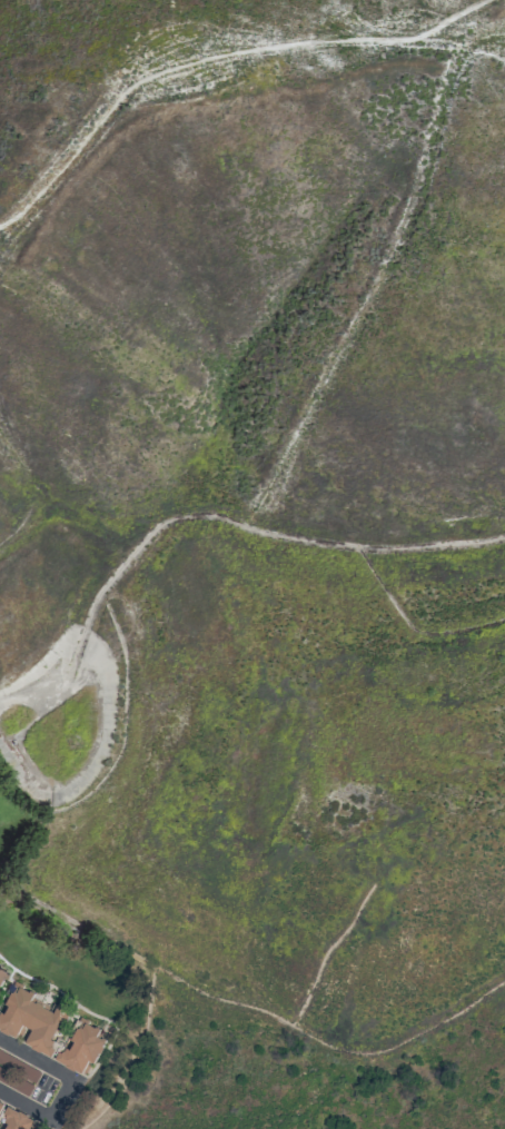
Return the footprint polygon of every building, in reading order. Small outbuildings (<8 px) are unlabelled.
[(18,1041),(19,1040),(82,1077),(106,1037),(81,1022),(65,1048),(52,1040),(71,1008),(58,1000),(52,1009),(16,987),(0,1013),(0,1030),(18,1041)] [(6,1108),(3,1101),(0,1100),(0,1120),(8,1123),(3,1128),(31,1128),(34,1118),(6,1108)]
